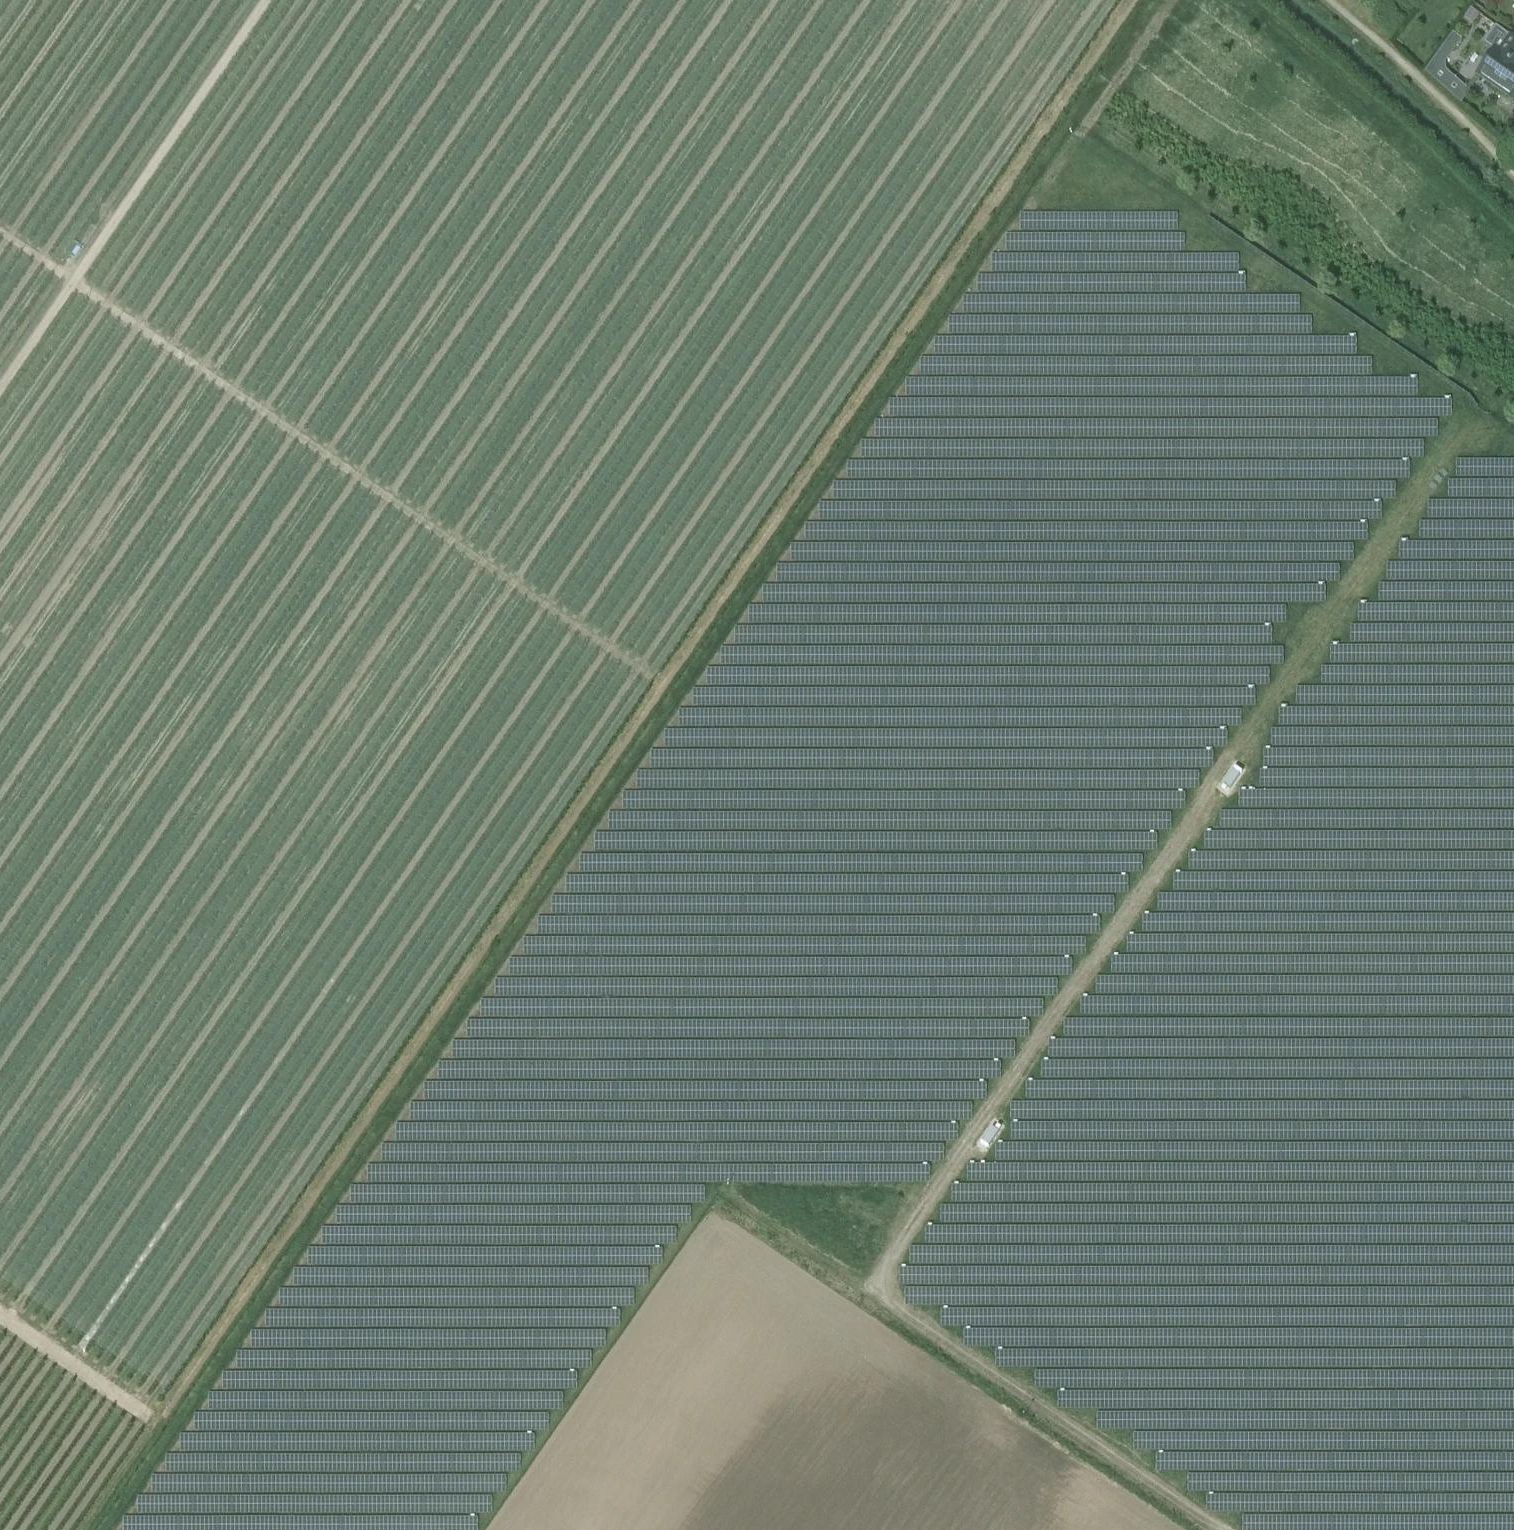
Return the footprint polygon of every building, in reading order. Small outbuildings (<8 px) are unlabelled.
[(1423,72),(1463,100),(1472,88),(1441,67),(1461,38),(1451,31),(1423,72)] [(1477,73),(1513,99),(1513,97),(1513,38),(1509,35),(1498,50),(1495,48),(1477,73)] [(1229,769),(1219,783),(1230,790),(1239,776),(1229,769)] [(989,1149),(998,1135),(986,1128),(978,1144),(989,1149)]
